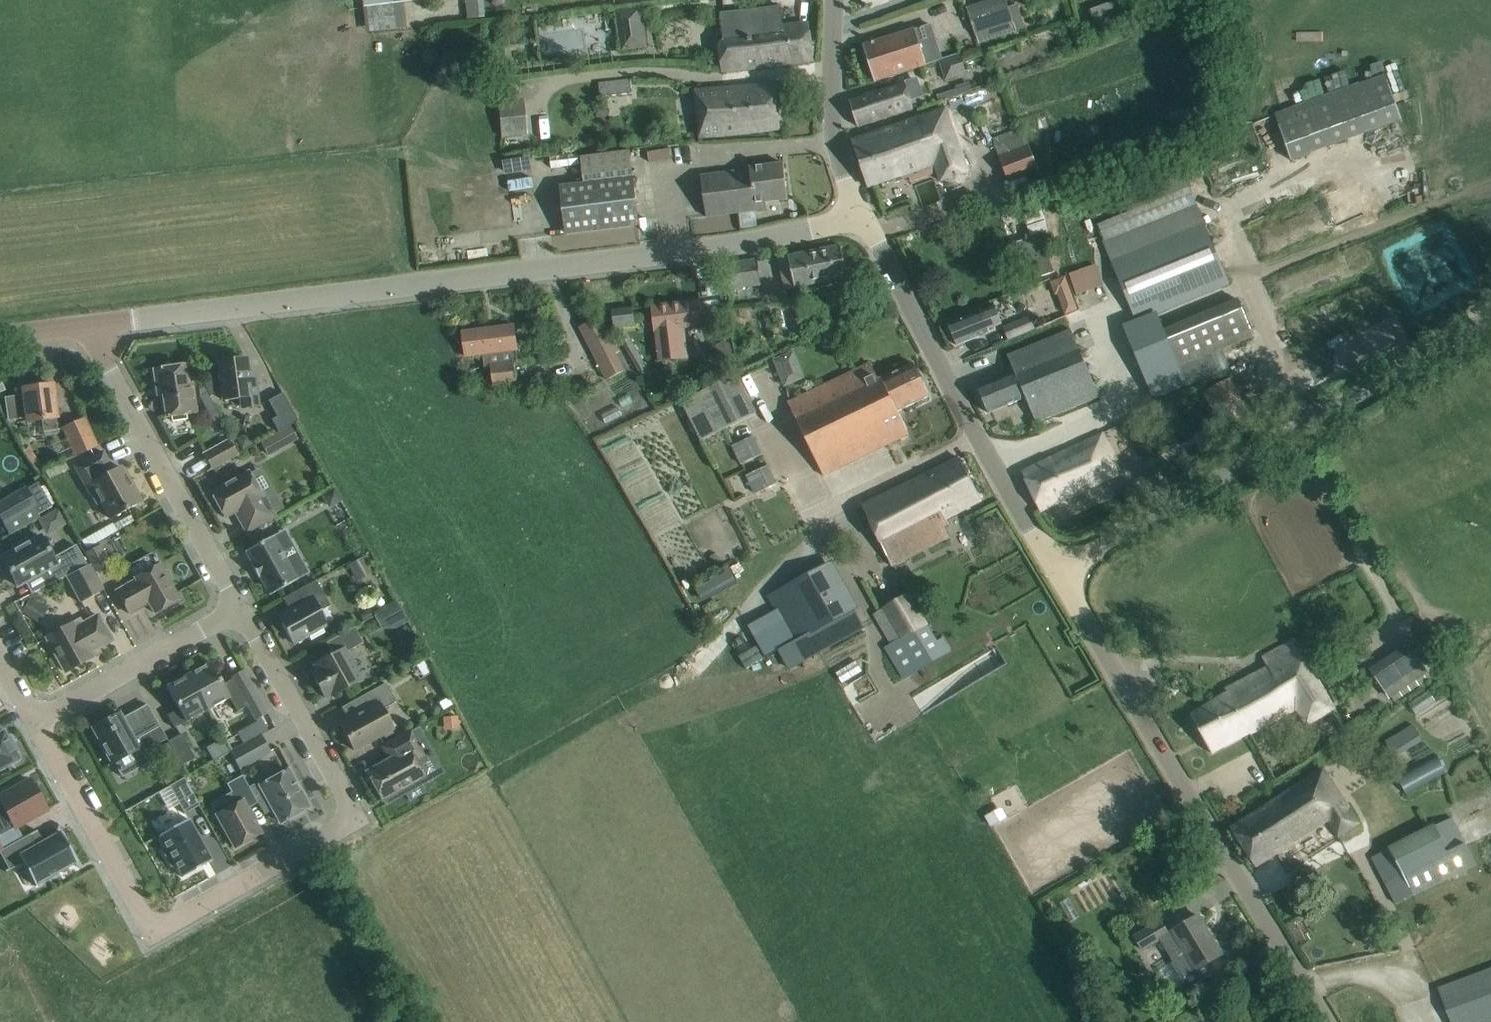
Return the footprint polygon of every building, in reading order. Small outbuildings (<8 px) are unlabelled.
[(1017,22),(1010,0),(997,0),(970,9),(978,35),(1017,22)] [(1129,0),(1106,0),(1087,6),(1093,25),(1133,11),(1129,0)] [(721,72),(794,63),(813,61),(809,24),(783,27),(781,7),(722,15),(726,47),(718,48),(721,72)] [(649,51),(644,10),(617,14),(622,54),(649,51)] [(875,82),(894,76),(926,66),(915,29),(863,46),(875,82)] [(1385,76),(1275,116),(1291,160),(1402,120),(1385,76)] [(631,81),(599,84),(600,97),(632,94),(631,81)] [(700,136),(761,131),(781,130),(777,85),(697,92),(700,136)] [(857,126),(877,121),(913,109),(905,85),(882,93),(882,92),(850,102),(857,126)] [(498,99),(499,137),(526,136),(525,98),(498,99)] [(941,182),(960,175),(969,172),(946,109),(852,141),(868,187),(908,173),(911,182),(938,172),(941,182)] [(1010,182),(1040,170),(1024,130),(994,142),(1010,182)] [(603,154),(606,181),(561,187),(567,235),(639,226),(629,151),(603,154)] [(1113,260),(1203,222),(1178,163),(1120,187),(1128,208),(1096,222),(1113,260)] [(702,177),(704,197),(707,217),(757,211),(756,204),(788,199),(784,164),(751,168),(752,171),(702,177)] [(1025,215),(1030,234),(1046,230),(1041,210),(1025,215)] [(1135,321),(1227,282),(1203,222),(1113,260),(1111,261),(1135,321)] [(1048,249),(1029,253),(1027,241),(1018,243),(1025,279),(1053,273),(1048,249)] [(795,288),(848,277),(841,246),(789,256),(795,288)] [(732,264),(734,284),(735,288),(767,284),(763,259),(732,264)] [(1065,275),(1051,281),(1055,293),(1058,292),(1065,312),(1077,308),(1065,275)] [(1239,298),(1117,348),(1133,389),(1256,339),(1239,298)] [(653,306),(655,326),(658,348),(682,345),(680,329),(703,326),(700,301),(653,306)] [(957,346),(976,338),(989,333),(988,330),(1002,324),(995,306),(949,324),(957,346)] [(614,326),(635,323),(633,309),(613,311),(614,326)] [(618,352),(600,316),(580,326),(607,380),(624,371),(615,354),(618,352)] [(1031,316),(1003,328),(1008,340),(1036,329),(1031,316)] [(463,332),(466,352),(467,357),(485,355),(487,369),(492,368),(495,385),(518,382),(514,351),(517,351),(514,325),(463,332)] [(1036,423),(1055,415),(1098,397),(1070,330),(1008,355),(1015,373),(978,388),(989,414),(1026,398),(1036,423)] [(733,367),(724,343),(709,349),(718,373),(733,367)] [(783,385),(803,377),(792,351),(773,358),(783,385)] [(218,362),(221,382),(223,400),(241,398),(243,408),(259,406),(254,375),(248,375),(246,359),(218,362)] [(889,393),(920,377),(914,363),(879,380),(871,363),(853,372),(788,404),(806,440),(857,415),(853,409),(864,403),(865,405),(889,394),(889,393)] [(186,414),(196,413),(192,384),(187,385),(184,366),(154,370),(156,386),(158,386),(157,385),(161,384),(166,417),(172,416),(172,421),(187,419),(186,414)] [(930,397),(920,377),(889,393),(889,394),(865,405),(864,403),(853,409),(857,415),(806,440),(824,476),(891,443),(909,435),(898,412),(930,397)] [(756,413),(738,379),(686,406),(704,440),(756,413)] [(1223,384),(1216,387),(1235,423),(1235,422),(1247,416),(1249,415),(1230,380),(1223,384)] [(7,399),(9,419),(26,417),(27,422),(42,420),(44,436),(58,434),(56,418),(57,418),(53,385),(23,389),(24,397),(7,399)] [(208,393),(201,396),(205,404),(212,400),(208,393)] [(278,432),(298,422),(282,393),(268,401),(277,417),(272,420),(278,432)] [(64,429),(77,456),(97,447),(84,420),(64,429)] [(277,434),(262,442),(270,455),(284,447),(277,434)] [(1023,473),(1041,510),(1118,475),(1112,463),(1117,460),(1104,434),(1023,473)] [(763,455),(755,437),(733,447),(742,465),(763,455)] [(242,439),(236,443),(242,453),(252,447),(248,441),(242,439)] [(229,441),(222,445),(204,454),(212,468),(237,455),(229,441)] [(30,449),(25,452),(41,475),(46,471),(30,449)] [(103,452),(75,467),(97,506),(102,503),(110,519),(140,502),(121,467),(114,471),(103,452)] [(960,458),(942,468),(856,512),(860,520),(867,517),(893,567),(932,547),(950,538),(944,527),(949,524),(946,518),(981,499),(960,458)] [(756,494),(777,484),(769,467),(748,477),(756,494)] [(264,523),(275,517),(263,495),(261,496),(248,472),(211,493),(225,518),(235,512),(247,532),(264,523)] [(0,504),(0,515),(5,524),(34,508),(38,515),(52,507),(42,489),(38,482),(27,488),(0,504)] [(333,492),(321,498),(327,510),(339,503),(333,492)] [(59,509),(39,520),(47,534),(66,523),(59,509)] [(49,585),(88,566),(77,546),(54,559),(41,536),(28,543),(26,540),(13,547),(15,551),(2,558),(18,586),(43,572),(49,585)] [(273,536),(263,542),(245,551),(252,564),(251,565),(258,578),(260,577),(270,595),(287,585),(298,580),(288,562),(299,556),(292,543),(281,549),(273,536)] [(111,563),(100,545),(86,553),(96,571),(111,563)] [(377,568),(368,552),(350,563),(359,579),(377,568)] [(66,577),(80,602),(104,589),(91,564),(88,566),(66,577)] [(117,591),(120,597),(130,614),(142,607),(141,605),(148,601),(155,613),(179,599),(170,583),(172,578),(168,571),(163,571),(160,565),(135,578),(136,580),(117,591)] [(699,594),(733,581),(727,566),(694,578),(699,594)] [(795,642),(780,650),(790,668),(865,627),(831,566),(771,599),(795,642)] [(291,627),(287,629),(295,643),(308,636),(311,640),(325,632),(323,628),(327,626),(319,611),(329,606),(316,581),(284,599),(290,609),(283,613),(291,627)] [(889,644),(909,677),(953,651),(945,638),(939,641),(910,591),(876,611),(894,642),(889,644)] [(22,614),(39,626),(50,610),(32,599),(30,595),(16,603),(22,614)] [(410,619),(399,600),(376,614),(383,626),(397,627),(410,619)] [(359,615),(363,622),(373,616),(370,609),(359,615)] [(74,623),(64,629),(46,638),(65,672),(93,657),(90,653),(112,641),(98,615),(76,627),(74,623)] [(355,627),(327,643),(333,655),(314,665),(316,669),(311,672),(325,698),(331,695),(331,696),(362,679),(347,652),(363,643),(355,627)] [(1213,752),(1230,743),(1249,732),(1250,734),(1298,708),(1307,724),(1330,711),(1293,643),(1264,658),(1269,668),(1227,689),(1228,693),(1193,715),(1213,752)] [(1390,697),(1426,674),(1412,653),(1376,677),(1390,697)] [(189,675),(208,710),(230,698),(238,712),(248,706),(256,720),(268,714),(244,670),(232,677),(233,679),(223,685),(211,663),(189,675)] [(208,710),(189,675),(167,687),(179,709),(168,715),(175,728),(208,710)] [(386,683),(375,689),(358,699),(365,711),(340,725),(355,751),(393,729),(382,710),(396,702),(386,683)] [(439,703),(443,711),(453,705),(448,698),(439,703)] [(113,764),(115,763),(122,777),(150,761),(145,751),(167,739),(160,726),(134,740),(119,714),(93,728),(113,764)] [(459,717),(444,718),(445,728),(459,726),(459,717)] [(1389,742),(1397,756),(1425,739),(1416,725),(1389,742)] [(412,731),(400,737),(382,747),(389,760),(367,772),(382,800),(424,777),(409,750),(419,745),(412,731)] [(4,732),(0,734),(0,770),(19,759),(16,754),(18,752),(10,736),(7,738),(4,732)] [(182,766),(195,759),(181,734),(168,741),(182,766)] [(230,753),(239,769),(269,752),(261,736),(230,753)] [(1399,776),(1409,795),(1449,773),(1439,754),(1399,776)] [(1249,817),(1232,828),(1256,866),(1268,859),(1278,852),(1290,844),(1330,818),(1340,835),(1358,823),(1323,769),(1249,817)] [(249,787),(258,803),(265,815),(273,810),(280,823),(308,807),(288,770),(266,783),(264,779),(249,787)] [(243,775),(231,782),(227,784),(238,803),(217,815),(235,848),(261,834),(247,809),(258,803),(249,787),(243,775)] [(176,782),(169,786),(185,814),(200,806),(184,778),(176,782)] [(47,810),(30,780),(0,797),(0,836),(47,810)] [(1433,826),(1390,849),(1414,894),(1475,862),(1451,817),(1433,826)] [(183,877),(212,861),(189,819),(159,836),(166,849),(163,851),(172,866),(175,865),(183,877)] [(36,886),(76,864),(79,868),(80,867),(60,832),(36,845),(31,836),(38,832),(37,831),(2,850),(0,851),(0,853),(9,869),(6,871),(6,872),(23,863),(36,886)] [(1397,903),(1414,894),(1390,849),(1373,858),(1397,903)] [(1189,989),(1197,984),(1214,974),(1207,964),(1222,955),(1198,916),(1169,934),(1161,921),(1135,936),(1143,950),(1160,940),(1189,989)] [(1075,956),(1085,975),(1093,970),(1083,952),(1075,956)] [(1490,1021),(1490,968),(1438,988),(1451,1021),(1488,1021),(1490,1021)]
